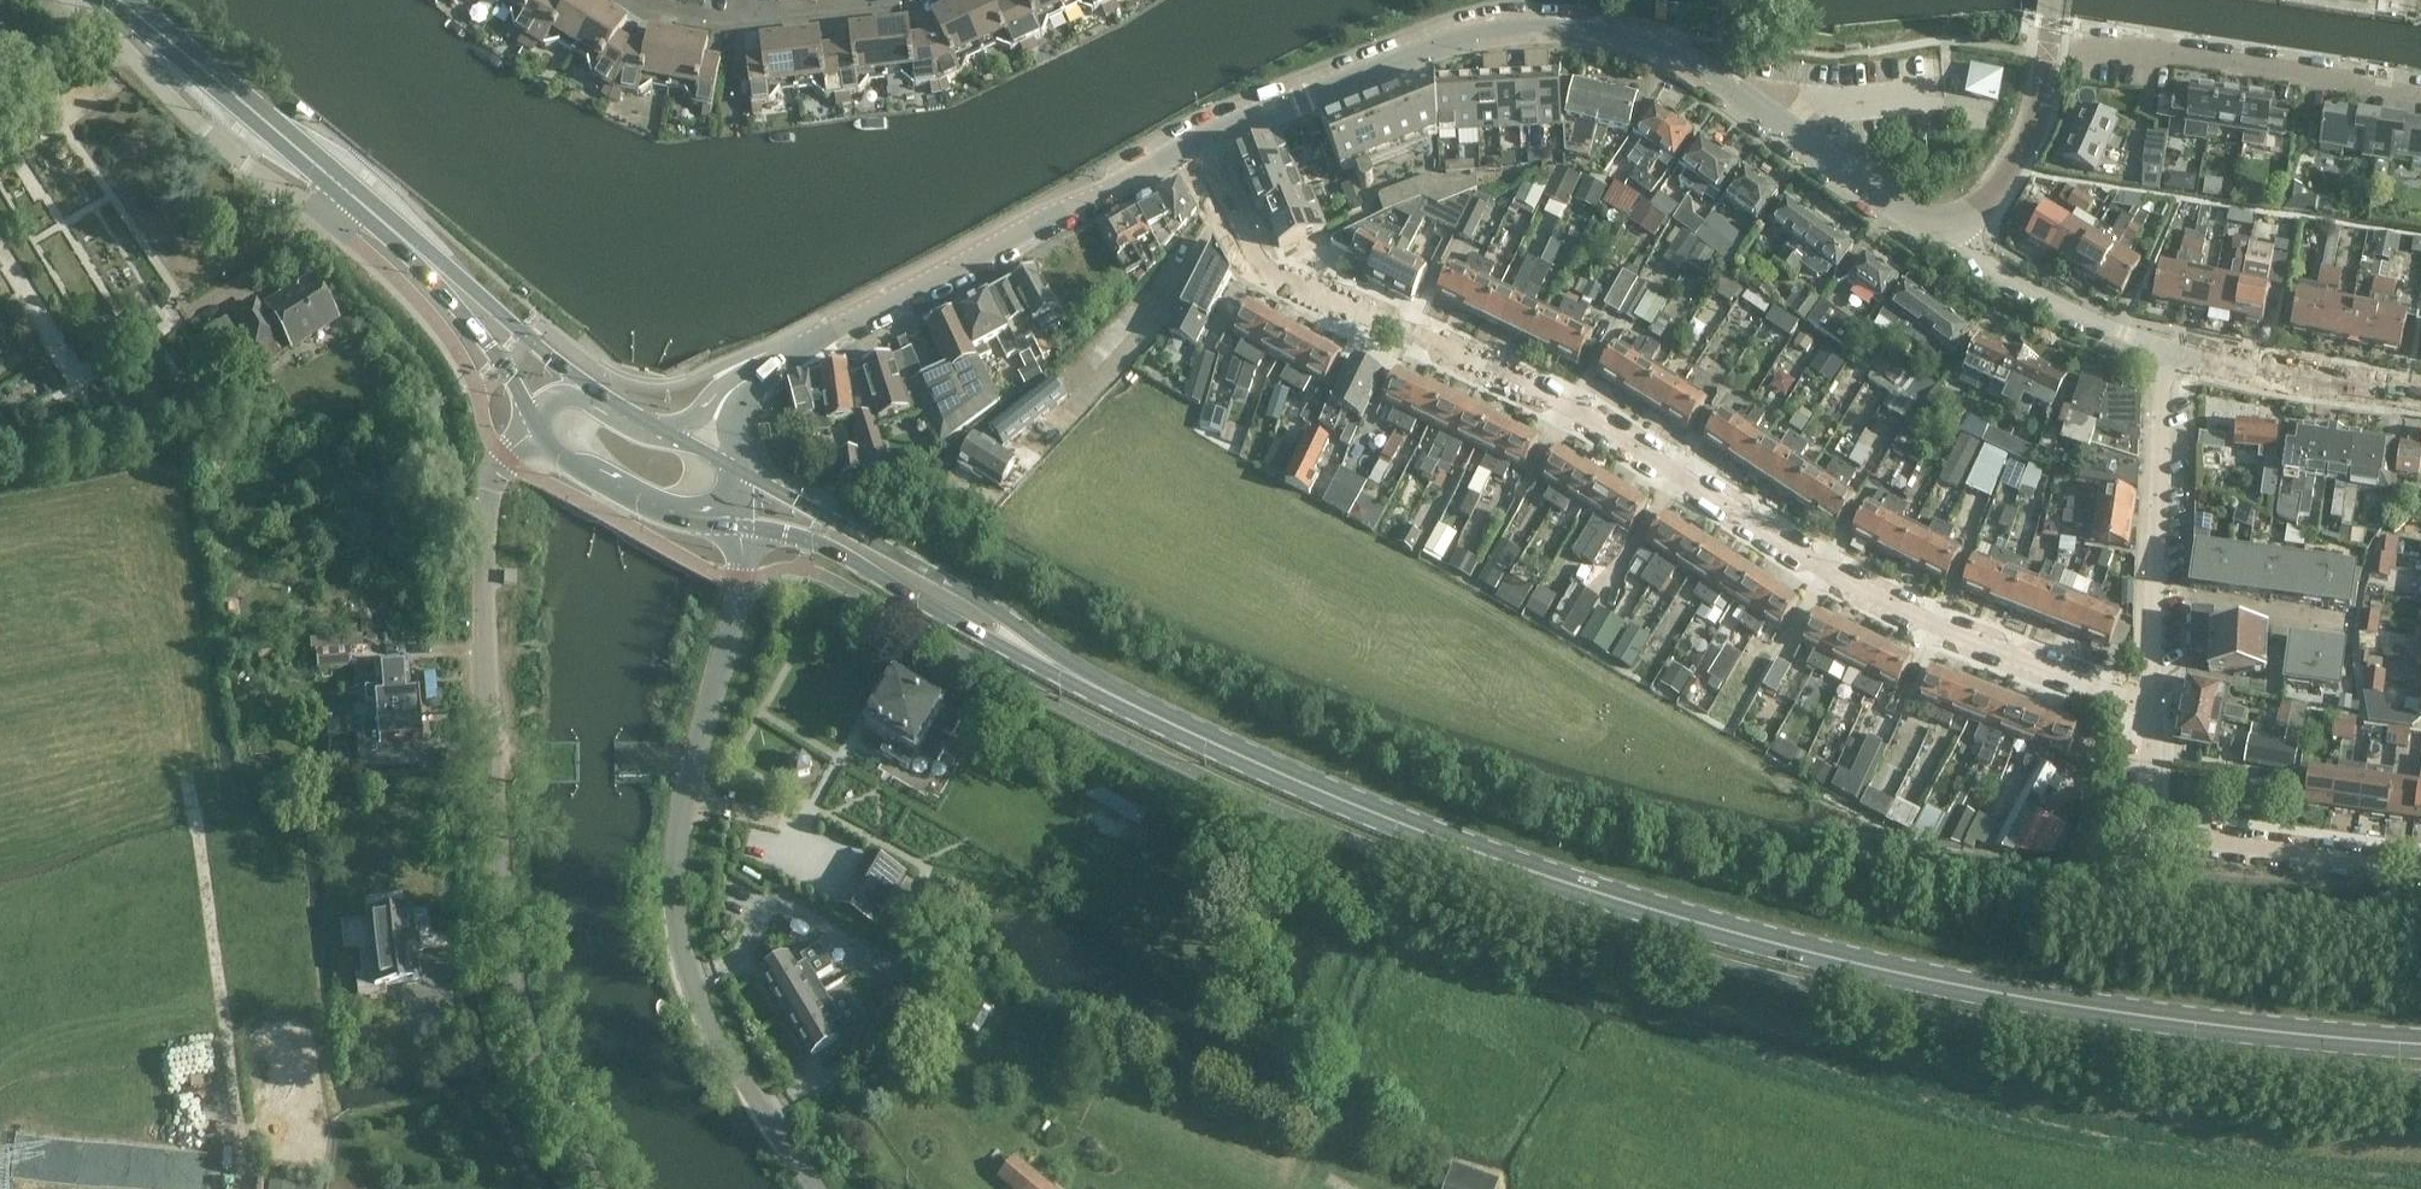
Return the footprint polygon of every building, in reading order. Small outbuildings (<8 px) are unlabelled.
[(554,0),(501,0),(497,6),(511,15),(515,29),(524,35),(519,43),(525,47),(554,0)] [(603,6),(593,0),(572,0),(568,5),(559,0),(554,0),(525,47),(531,50),(536,42),(546,48),(560,45),(574,53),(603,6)] [(1008,0),(1007,0),(994,6),(991,0),(965,0),(960,3),(982,53),(997,46),(1011,51),(1021,46),(1025,55),(1032,52),(1008,0)] [(1057,0),(1008,0),(1032,52),(1038,49),(1034,40),(1044,36),(1049,22),(1064,15),(1057,0)] [(1106,0),(1057,0),(1064,15),(1079,8),(1092,13),(1102,8),(1106,17),(1113,14),(1106,0)] [(1113,14),(1120,11),(1115,2),(1120,0),(1106,0),(1113,14)] [(982,53),(960,3),(933,15),(940,31),(926,37),(942,94),(950,90),(946,81),(963,73),(968,60),(982,53)] [(611,99),(632,45),(619,36),(628,22),(603,6),(574,53),(588,62),(591,76),(608,86),(603,94),(611,99)] [(942,94),(926,37),(911,39),(909,22),(880,25),(886,80),(902,78),(914,87),(932,85),(933,95),(942,94)] [(886,80),(880,25),(850,29),(852,46),(838,48),(844,105),(851,104),(850,94),(861,93),(870,82),(886,80)] [(669,90),(680,36),(650,30),(647,47),(632,45),(611,99),(620,101),(622,91),(641,95),(653,87),(669,90)] [(844,105),(838,48),(822,49),(820,32),(791,36),(797,90),(813,88),(825,97),(836,96),(837,106),(844,105)] [(710,118),(721,61),(706,58),(709,41),(680,36),(669,90),(685,93),(693,105),(704,107),(703,116),(710,118)] [(797,90),(791,36),(761,39),(763,57),(747,58),(754,115),(762,115),(761,105),(772,104),(781,92),(797,90)] [(1540,128),(1537,53),(1525,53),(1526,70),(1527,70),(1528,78),(1517,78),(1520,129),(1540,128)] [(1562,127),(1559,76),(1548,77),(1548,69),(1550,69),(1549,53),(1537,53),(1540,128),(1562,127)] [(1520,129),(1517,78),(1507,79),(1507,71),(1508,71),(1507,55),(1496,57),(1499,130),(1520,129)] [(1499,130),(1496,57),(1483,58),(1484,72),(1486,72),(1486,80),(1476,80),(1478,131),(1499,130)] [(1971,68),(1970,92),(1981,96),(1981,97),(1982,97),(1993,101),(1995,101),(1997,102),(2003,71),(1972,65),(1971,68)] [(1438,133),(1435,82),(1436,82),(1433,75),(1320,119),(1329,142),(1336,158),(1341,172),(1342,174),(1438,136),(1438,133)] [(1591,148),(1606,89),(1561,78),(1564,139),(1573,141),(1570,154),(1589,158),(1591,148)] [(1478,131),(1476,80),(1455,81),(1458,132),(1478,131)] [(1458,132),(1455,81),(1436,82),(1435,82),(1438,133),(1458,132)] [(2208,126),(2211,106),(2216,107),(2218,91),(2193,87),(2191,100),(2162,96),(2158,116),(2188,121),(2187,122),(2208,126)] [(1635,129),(1653,104),(1637,96),(1606,89),(1591,148),(1598,151),(1606,136),(1608,129),(1628,134),(1630,127),(1635,129)] [(2245,131),(2248,112),(2243,111),(2246,95),(2218,91),(2216,107),(2211,106),(2208,126),(2206,137),(2218,139),(2220,127),(2245,131)] [(2284,136),(2287,115),(2270,112),(2272,99),(2246,95),(2243,111),(2248,112),(2245,131),(2266,134),(2266,133),(2284,136)] [(1654,147),(1674,119),(1654,104),(1653,104),(1635,129),(1633,133),(1654,147)] [(2376,160),(2382,123),(2370,121),(2370,115),(2325,108),(2319,152),(2342,155),(2343,149),(2363,153),(2363,158),(2376,160)] [(2094,172),(2115,124),(2084,110),(2063,159),(2094,172)] [(1674,162),(1695,134),(1674,119),(1654,147),(1654,148),(1645,160),(1654,167),(1663,154),(1674,162)] [(2396,119),(2395,125),(2382,123),(2376,160),(2391,163),(2391,157),(2412,160),(2412,166),(2420,167),(2420,123),(2396,119)] [(1320,135),(1315,121),(1305,124),(1311,138),(1320,135)] [(2144,187),(2165,188),(2168,132),(2148,130),(2144,187)] [(1290,154),(1282,134),(1235,152),(1242,172),(1290,154)] [(1699,180),(1720,152),(1699,137),(1678,165),(1687,171),(1679,182),(1691,191),(1699,180)] [(1336,158),(1329,142),(1325,143),(1326,146),(1321,148),(1327,162),(1336,158)] [(1638,169),(1644,160),(1633,151),(1618,171),(1630,180),(1638,169)] [(1720,195),(1740,167),(1720,152),(1699,180),(1691,191),(1700,197),(1708,187),(1720,195)] [(1298,173),(1290,154),(1242,172),(1250,192),(1298,173)] [(1341,172),(1336,158),(1327,162),(1332,175),(1341,172)] [(1475,173),(1475,162),(1460,163),(1461,173),(1475,173)] [(1461,173),(1460,163),(1445,164),(1446,174),(1461,173)] [(1659,184),(1638,169),(1630,180),(1650,194),(1652,194),(1659,184)] [(1758,221),(1778,194),(1744,169),(1723,198),(1746,215),(1748,213),(1758,221)] [(1567,205),(1580,177),(1571,173),(1561,171),(1557,179),(1554,177),(1541,203),(1547,206),(1551,197),(1567,205)] [(1305,193),(1305,191),(1298,173),(1250,192),(1258,211),(1264,209),(1305,193)] [(1410,246),(1426,216),(1433,204),(1438,206),(1469,194),(1478,191),(1477,179),(1433,181),(1430,174),(1383,193),(1380,194),(1379,196),(1379,197),(1379,198),(1379,200),(1384,214),(1393,210),(1411,220),(1405,230),(1400,228),(1394,238),(1366,223),(1334,239),(1332,244),(1355,255),(1353,258),(1364,263),(1365,260),(1372,264),(1365,277),(1412,301),(1429,268),(1405,256),(1410,246)] [(1586,174),(1576,196),(1599,206),(1608,184),(1586,174)] [(1529,175),(1517,200),(1537,210),(1549,185),(1529,175)] [(2182,190),(2183,177),(2169,175),(2167,188),(2182,190)] [(2231,197),(2233,185),(2206,180),(2204,193),(2231,197)] [(1196,211),(1180,181),(1152,195),(1161,211),(1158,212),(1172,238),(1195,212),(1196,211)] [(1355,194),(1351,183),(1341,187),(1346,198),(1355,194)] [(1628,216),(1639,197),(1616,184),(1605,203),(1628,216)] [(2262,201),(2264,187),(2248,185),(2246,199),(2262,201)] [(1319,209),(1311,189),(1305,191),(1305,193),(1264,209),(1272,227),(1319,209)] [(2077,210),(2085,197),(2076,191),(2068,204),(2077,210)] [(1679,206),(1660,193),(1659,193),(1652,203),(1673,219),(1679,209),(1678,208),(1679,206)] [(1362,211),(1355,194),(1346,198),(1352,215),(1362,211)] [(1457,231),(1472,202),(1469,194),(1438,206),(1433,204),(1426,216),(1457,231)] [(1172,238),(1158,212),(1161,211),(1152,195),(1134,205),(1159,248),(1161,251),(1172,238)] [(2318,210),(2318,197),(2292,195),(2291,209),(2318,210)] [(2086,215),(2094,202),(2085,197),(2077,210),(2086,215)] [(1800,250),(1819,223),(1786,199),(1770,221),(1799,242),(1796,246),(1792,252),(1787,249),(1775,266),(1784,272),(1796,255),(1800,249),(1800,250)] [(1473,241),(1489,212),(1474,204),(1458,233),(1473,241)] [(1159,248),(1134,205),(1116,215),(1149,273),(1156,265),(1149,253),(1159,248)] [(2051,253),(2069,222),(2045,208),(2026,238),(2051,253)] [(1327,229),(1319,209),(1272,227),(1280,247),(1327,229)] [(1703,224),(1679,209),(1673,219),(1695,235),(1703,224)] [(1149,273),(1116,215),(1097,225),(1115,258),(1123,254),(1139,283),(1149,273)] [(2124,239),(2132,225),(2123,220),(2115,233),(2124,239)] [(2074,267),(2093,237),(2069,222),(2051,253),(2074,267)] [(1837,270),(1853,247),(1819,223),(1800,250),(1800,249),(1796,255),(1784,272),(1792,278),(1804,261),(1799,258),(1805,253),(1808,249),(1837,270)] [(2140,265),(2126,256),(2133,244),(2141,230),(2132,225),(2124,239),(2116,251),(2098,281),(2122,296),(2140,265)] [(1739,250),(1707,226),(1697,239),(1729,263),(1739,250)] [(2191,258),(2194,243),(2193,242),(2195,233),(2185,231),(2180,256),(2191,258)] [(1488,251),(1495,237),(1487,232),(1480,246),(1488,251)] [(2390,259),(2394,236),(2375,233),(2373,243),(2378,244),(2376,257),(2390,259)] [(1497,255),(1504,241),(1495,237),(1488,251),(1497,255)] [(2098,281),(2116,251),(2093,237),(2074,267),(2098,281)] [(2247,254),(2250,239),(2240,237),(2234,267),(2244,269),(2247,254)] [(2201,260),(2204,245),(2194,243),(2191,258),(2201,260)] [(1195,346),(1231,276),(1214,244),(1169,333),(1195,346)] [(2281,286),(2287,256),(2273,253),(2267,283),(2281,286)] [(2255,271),(2258,256),(2247,254),(2244,269),(2255,271)] [(2389,313),(2392,299),(2395,284),(2400,285),(2406,256),(2392,254),(2387,282),(2385,281),(2379,311),(2372,346),(2400,351),(2407,316),(2389,313)] [(1882,302),(1898,280),(1864,255),(1848,278),(1877,299),(1874,303),(1879,306),(1882,302)] [(1461,308),(1483,261),(1473,256),(1465,272),(1452,265),(1436,296),(1461,308)] [(1484,319),(1499,288),(1486,282),(1494,266),(1483,261),(1461,308),(1484,319)] [(1530,284),(1539,266),(1529,261),(1520,279),(1530,284)] [(1546,283),(1553,268),(1544,263),(1537,278),(1546,283)] [(2181,307),(2188,272),(2160,267),(2153,301),(2181,307)] [(2328,286),(2331,270),(2321,269),(2318,284),(2328,286)] [(1034,325),(1059,311),(1034,270),(1011,283),(1022,305),(1017,308),(1022,318),(1033,339),(1043,358),(1050,354),(1040,335),(1034,325)] [(2339,287),(2342,272),(2331,270),(2328,286),(2339,287)] [(1634,321),(1652,288),(1624,272),(1605,306),(1618,313),(1619,313),(1634,321)] [(2208,312),(2215,278),(2188,272),(2181,307),(2208,312)] [(1737,282),(1727,275),(1725,273),(1720,280),(1732,289),(1737,282)] [(1817,302),(1802,290),(1803,289),(1786,276),(1772,296),(1790,310),(1792,308),(1797,312),(1795,314),(1804,320),(1817,302)] [(1530,284),(1520,279),(1519,278),(1512,294),(1499,288),(1484,319),(1507,331),(1530,284)] [(2235,318),(2242,283),(2215,278),(2208,312),(2235,318)] [(336,320),(311,279),(266,307),(291,348),(336,320)] [(2372,346),(2379,311),(2385,281),(2375,279),(2369,309),(2352,305),(2345,340),(2372,346)] [(1023,336),(1015,322),(1022,318),(1017,308),(1022,305),(1011,283),(989,295),(1018,352),(1021,357),(1020,357),(1026,370),(1037,364),(1023,336)] [(1920,329),(1937,308),(1903,283),(1887,306),(1904,318),(1896,329),(1912,341),(1920,329)] [(2262,324),(2269,289),(2242,283),(2235,318),(2262,324)] [(1530,342),(1546,311),(1533,305),(1541,289),(1530,284),(1507,331),(1530,342)] [(1587,311),(1599,287),(1591,284),(1579,307),(1587,311)] [(1709,315),(1721,298),(1713,292),(1701,310),(1709,315)] [(1001,403),(980,360),(992,354),(987,345),(998,340),(1006,358),(1018,352),(989,295),(954,313),(918,332),(924,344),(933,340),(946,369),(925,380),(912,349),(902,353),(923,415),(924,414),(940,447),(1001,403)] [(2319,335),(2325,300),(2298,295),(2291,329),(2319,335)] [(1862,327),(1823,300),(1807,323),(1846,350),(1861,328),(1864,330),(1874,318),(1871,316),(1862,327)] [(2345,340),(2352,305),(2325,300),(2319,335),(2345,340)] [(287,351),(258,304),(256,301),(232,316),(263,366),(265,364),(287,351)] [(1554,353),(1577,306),(1566,301),(1558,317),(1546,311),(1530,342),(1554,353)] [(1246,362),(1273,315),(1249,302),(1231,333),(1244,341),(1235,356),(1246,362)] [(1786,347),(1802,322),(1803,320),(1776,304),(1767,319),(1782,329),(1775,341),(1786,347)] [(1578,365),(1593,334),(1580,327),(1587,311),(1579,307),(1577,306),(1554,353),(1578,365)] [(1971,332),(1937,308),(1920,329),(1912,341),(1922,348),(1930,337),(1954,354),(1971,332)] [(1278,359),(1296,328),(1273,315),(1246,362),(1257,368),(1266,353),(1278,359)] [(1657,336),(1665,324),(1658,320),(1651,332),(1657,336)] [(247,360),(224,323),(221,326),(219,325),(210,331),(210,333),(206,335),(228,372),(247,360)] [(1292,388),(1318,341),(1296,328),(1278,359),(1290,366),(1281,382),(1276,390),(1269,415),(1280,419),(1292,388)] [(1815,353),(1825,337),(1816,332),(1804,351),(1812,357),(1815,353)] [(1851,362),(1850,361),(1848,360),(1850,357),(1825,337),(1815,353),(1819,355),(1815,362),(1822,367),(1816,376),(1830,385),(1841,368),(1846,370),(1851,362)] [(1982,393),(2002,348),(1980,338),(1964,373),(1982,381),(1977,391),(1982,393)] [(1621,389),(1648,345),(1639,340),(1630,354),(1616,345),(1598,375),(1621,389)] [(1324,385),(1342,354),(1318,341),(1292,388),(1303,394),(1312,378),(1324,385)] [(1661,373),(1650,366),(1660,349),(1650,342),(1648,345),(1621,389),(1643,402),(1661,373)] [(1892,363),(1869,347),(1857,363),(1869,371),(1870,369),(1881,378),(1892,363)] [(2008,392),(2023,358),(2002,348),(1982,393),(1986,396),(1987,395),(2003,402),(2008,392)] [(923,415),(902,353),(892,357),(891,356),(862,365),(864,371),(852,375),(857,410),(861,426),(909,412),(911,420),(923,416),(923,415)] [(1201,403),(1214,357),(1199,353),(1187,396),(1201,403)] [(2024,413),(2045,367),(2023,358),(2008,392),(2024,400),(2019,411),(2024,413)] [(1361,420),(1383,374),(1352,359),(1321,424),(1334,431),(1343,411),(1361,420)] [(854,418),(846,361),(821,371),(790,380),(800,420),(807,419),(809,433),(830,431),(828,422),(854,418)] [(1240,382),(1244,368),(1233,364),(1228,378),(1240,382)] [(1938,388),(1924,378),(1919,385),(1896,366),(1886,380),(1896,387),(1918,404),(1923,407),(1938,388)] [(2051,412),(2067,378),(2045,367),(2024,413),(2029,415),(2034,404),(2051,412)] [(1249,392),(1256,372),(1244,368),(1240,382),(1237,388),(1249,392)] [(1863,383),(1869,372),(1863,369),(1857,380),(1863,383)] [(1399,430),(1422,383),(1398,371),(1383,402),(1396,408),(1388,424),(1399,430)] [(1665,416),(1686,382),(1677,377),(1675,381),(1661,373),(1643,402),(1665,416)] [(1006,445),(1067,396),(1066,396),(1052,378),(989,427),(995,433),(988,444),(975,436),(957,466),(981,482),(984,478),(1000,488),(1016,461),(1001,452),(1006,445)] [(2065,433),(2082,383),(2067,378),(2051,412),(2045,427),(2065,433)] [(1688,430),(1706,400),(1692,392),(1695,387),(1686,382),(1665,416),(1688,430)] [(2089,452),(2107,393),(2101,391),(2102,389),(2082,382),(2082,383),(2065,433),(2061,444),(2089,452)] [(1430,425),(1445,394),(1422,383),(1399,430),(1410,435),(1417,419),(1430,425)] [(1885,403),(1894,389),(1885,383),(1877,396),(1885,403)] [(1917,464),(1940,421),(1916,406),(1918,404),(1896,387),(1894,389),(1885,403),(1883,406),(1908,421),(1891,451),(1917,464)] [(1964,417),(1944,403),(1949,395),(1938,388),(1923,407),(1964,434),(1983,443),(1989,429),(1964,417)] [(2138,490),(2140,438),(2142,404),(2141,404),(2107,393),(2089,452),(2080,481),(2080,480),(2079,481),(2138,490)] [(1445,452),(1468,405),(1445,394),(1430,425),(1443,431),(1428,460),(1440,466),(1446,453),(1445,452)] [(1206,405),(1202,426),(1224,430),(1228,409),(1206,405)] [(1440,499),(1455,468),(1452,466),(1464,441),(1477,448),(1492,417),(1468,405),(1445,452),(1446,453),(1440,466),(1431,483),(1426,494),(1427,495),(1425,499),(1429,502),(1432,495),(1440,499)] [(1726,454),(1745,426),(1756,409),(1752,406),(1746,414),(1742,411),(1736,420),(1723,411),(1704,440),(1726,454)] [(1767,440),(1754,431),(1765,415),(1756,409),(1745,426),(1726,454),(1748,469),(1767,440)] [(1799,461),(1809,445),(1807,444),(1826,414),(1819,409),(1813,419),(1804,431),(1799,439),(1789,455),(1770,483),(1777,488),(1775,490),(1789,499),(1791,497),(1792,498),(1811,469),(1799,461)] [(1804,431),(1813,419),(1805,413),(1796,426),(1804,431)] [(1492,475),(1515,428),(1492,417),(1477,448),(1489,454),(1481,470),(1492,475)] [(2275,498),(2279,462),(2275,462),(2279,425),(2239,421),(2236,448),(2260,450),(2259,461),(2266,461),(2262,496),(2275,498)] [(2298,526),(2299,516),(2312,429),(2290,426),(2283,474),(2294,476),(2291,500),(2279,498),(2277,514),(2278,517),(2298,526)] [(1524,471),(1539,440),(1515,428),(1492,475),(1503,480),(1511,464),(1524,471)] [(889,471),(878,432),(873,434),(871,429),(856,433),(863,455),(859,457),(862,474),(862,475),(889,471)] [(2005,453),(2012,439),(1989,429),(1983,443),(1986,444),(2005,453)] [(2326,480),(2333,433),(2312,429),(2299,516),(2310,517),(2316,479),(2326,480)] [(1770,483),(1789,455),(1799,439),(1790,432),(1779,448),(1767,440),(1748,469),(1749,470),(1748,472),(1762,481),(1763,479),(1770,483)] [(1314,474),(1329,443),(1309,433),(1285,482),(1309,494),(1318,477),(1314,474)] [(2223,451),(2225,436),(2200,434),(2200,433),(2199,433),(2197,448),(2198,449),(2199,448),(2223,451)] [(2342,519),(2354,436),(2333,433),(2326,480),(2337,482),(2331,518),(2342,519)] [(1393,458),(1403,441),(1394,436),(1378,464),(1382,466),(1388,455),(1393,458)] [(2351,530),(2358,485),(2389,490),(2396,442),(2354,436),(2342,519),(2341,528),(2343,529),(2341,544),(2345,545),(2346,536),(2345,536),(2346,529),(2351,530)] [(2027,462),(2034,448),(2012,439),(2005,453),(2009,454),(2027,462)] [(1286,478),(1298,452),(1277,441),(1264,468),(1286,478)] [(2401,443),(2397,476),(2420,479),(2420,474),(2420,445),(2401,443)] [(2000,476),(2007,457),(2009,454),(2005,453),(1986,444),(1966,487),(1991,498),(2000,476)] [(1340,471),(1349,453),(1337,448),(1328,465),(1340,471)] [(1554,508),(1581,463),(1558,449),(1540,478),(1553,486),(1544,501),(1554,508)] [(1858,467),(1867,455),(1859,449),(1850,462),(1858,467)] [(862,474),(859,457),(858,451),(839,453),(843,477),(862,474)] [(2020,484),(2027,465),(2007,457),(2000,476),(2020,484)] [(1585,506),(1603,477),(1581,463),(1554,508),(1564,514),(1573,499),(1585,506)] [(1855,498),(1842,489),(1854,471),(1845,466),(1837,478),(1833,484),(1814,513),(1836,527),(1855,498)] [(2036,489),(2041,472),(2029,467),(2023,484),(2036,489)] [(1833,484),(1823,477),(1811,469),(1792,498),(1814,513),(1833,484)] [(1349,518),(1367,485),(1340,471),(1322,503),(1349,518)] [(1837,478),(1827,472),(1823,477),(1833,484),(1837,478)] [(1598,535),(1625,490),(1603,477),(1585,506),(1597,513),(1572,554),(1583,560),(1598,535)] [(2132,521),(2136,495),(2100,490),(2098,504),(2080,501),(2081,495),(2069,494),(2071,481),(2046,478),(2042,508),(2065,511),(2132,521)] [(1470,519),(1481,498),(1479,497),(1485,484),(1477,480),(1461,514),(1470,519)] [(1911,499),(1918,485),(1910,481),(1903,495),(1911,499)] [(1593,566),(1618,526),(1630,533),(1648,504),(1625,490),(1598,535),(1583,560),(1593,566)] [(2210,506),(2211,497),(2199,496),(2198,506),(2210,506)] [(1876,548),(1898,502),(1889,498),(1883,509),(1884,509),(1883,513),(1867,505),(1851,536),(1876,548)] [(1899,559),(1914,528),(1899,521),(1901,518),(1902,518),(1908,507),(1898,502),(1876,548),(1899,559)] [(2393,534),(2415,515),(2408,507),(2386,526),(2393,534)] [(2128,547),(2131,527),(2132,521),(2065,511),(2063,526),(2073,528),(2073,525),(2095,528),(2092,542),(2128,547)] [(1660,574),(1688,530),(1666,515),(1647,544),(1660,552),(1650,568),(1652,569),(1660,574)] [(1922,571),(1945,526),(1935,521),(1930,532),(1931,533),(1929,536),(1914,528),(1899,559),(1922,571)] [(1946,583),(1961,552),(1946,544),(1947,541),(1948,542),(1954,530),(1945,526),(1922,571),(1946,583)] [(1453,535),(1449,534),(1449,533),(1434,530),(1429,550),(1448,555),(1453,535)] [(1691,573),(1710,544),(1688,530),(1660,574),(1669,580),(1679,565),(1691,573)] [(2074,551),(2075,541),(2061,539),(2060,548),(2074,551)] [(2395,559),(2397,542),(2382,540),(2380,556),(2372,555),(2371,566),(2390,569),(2391,559),(2395,559)] [(1704,602),(1732,559),(1725,554),(1726,552),(1713,543),(1711,545),(1710,544),(1691,573),(1704,581),(1694,596),(1704,602)] [(2244,595),(2249,553),(2196,546),(2190,588),(2244,595)] [(1987,600),(2002,562),(2005,553),(1996,550),(1990,564),(1974,558),(1962,590),(1987,600)] [(2112,561),(2113,552),(2099,550),(2098,559),(2112,561)] [(2011,609),(2024,577),(2009,571),(2015,557),(2005,553),(2002,562),(1987,600),(2011,609)] [(2297,602),(2303,560),(2249,553),(2244,595),(2297,602)] [(1470,575),(1477,561),(1466,555),(1458,569),(1470,575)] [(1501,587),(1510,567),(1491,559),(1483,580),(1501,587)] [(1735,601),(1754,573),(1753,572),(1754,570),(1740,561),(1739,563),(1732,559),(1704,602),(1713,608),(1723,593),(1735,601)] [(2350,610),(2356,568),(2303,560),(2297,602),(2350,610)] [(2036,619),(2050,581),(2056,566),(2047,562),(2039,583),(2024,577),(2011,609),(2036,619)] [(2389,579),(2390,570),(2390,569),(2371,566),(2369,576),(2389,579)] [(1519,611),(1532,589),(1518,582),(1524,572),(1516,567),(1497,599),(1519,611)] [(1651,587),(1660,574),(1652,569),(1643,582),(1651,587)] [(1747,631),(1776,587),(1754,573),(1735,601),(1748,610),(1738,625),(1747,631)] [(2060,628),(2072,596),(2058,590),(2059,587),(2054,585),(2055,583),(2050,581),(2036,619),(2060,628)] [(1574,640),(1599,599),(1574,584),(1549,625),(1574,640)] [(2132,604),(2133,584),(2125,584),(2124,603),(2132,604)] [(1542,585),(1528,609),(1546,618),(1559,594),(1542,585)] [(1780,630),(1798,602),(1776,587),(1747,631),(1757,637),(1767,622),(1780,630)] [(2085,637),(2099,600),(2094,598),(2093,600),(2088,599),(2087,601),(2072,596),(2060,628),(2085,637)] [(2109,647),(2121,615),(2106,609),(2108,606),(2103,604),(2104,602),(2099,600),(2085,637),(2109,647)] [(1701,627),(1711,610),(1702,604),(1692,621),(1701,627)] [(1606,654),(1624,624),(1600,609),(1582,640),(1606,654)] [(2266,673),(2267,637),(2267,631),(2268,631),(2269,628),(2228,627),(2228,628),(2212,627),(2212,611),(2193,611),(2191,653),(2209,654),(2208,671),(2266,673)] [(2379,625),(2381,614),(2362,612),(2360,623),(2379,625)] [(1818,671),(1842,625),(1817,613),(1802,643),(1816,650),(1808,666),(1818,671)] [(2378,636),(2379,625),(2360,623),(2359,633),(2378,636)] [(1630,669),(1650,637),(1631,625),(1611,657),(1630,669)] [(1849,667),(1865,636),(1842,625),(1818,671),(1828,676),(1829,674),(1843,681),(1849,667)] [(1865,695),(1888,648),(1865,636),(1849,667),(1863,674),(1855,690),(1865,695)] [(351,665),(348,637),(314,639),(316,668),(351,665)] [(2339,690),(2345,648),(2290,640),(2284,682),(2339,690)] [(1897,691),(1912,660),(1888,648),(1865,695),(1875,700),(1883,684),(1897,691)] [(2396,668),(2397,657),(2362,652),(2361,664),(2396,668)] [(1689,692),(1696,695),(1711,661),(1703,658),(1689,692)] [(364,690),(367,718),(367,719),(418,715),(415,685),(409,685),(406,662),(406,661),(374,664),(375,689),(364,690)] [(1776,693),(1790,668),(1777,662),(1762,690),(1773,695),(1774,692),(1776,693)] [(1693,675),(1673,663),(1661,683),(1680,695),(1693,675)] [(1714,663),(1691,704),(1707,713),(1730,673),(1714,663)] [(1942,716),(1957,678),(1932,669),(1920,701),(1935,707),(1934,709),(1939,711),(1938,714),(1942,716)] [(2384,684),(2385,673),(2366,671),(2365,682),(2384,684)] [(2412,676),(2411,688),(2420,689),(2420,677),(2412,676)] [(961,719),(945,709),(946,707),(894,678),(867,728),(891,742),(883,755),(909,770),(916,757),(918,758),(919,756),(936,765),(946,748),(939,745),(946,733),(951,736),(961,719)] [(1968,720),(1981,688),(1957,678),(1942,716),(1947,718),(1949,715),(1952,716),(1953,714),(1968,720)] [(2226,708),(2230,688),(2187,680),(2187,684),(2184,687),(2182,693),(2184,697),(2181,711),(2224,720),(2245,724),(2248,712),(2226,708)] [(2382,695),(2384,684),(2365,682),(2363,692),(2382,695)] [(1991,735),(2006,697),(1981,688),(1968,720),(1981,725),(1974,743),(1984,747),(1991,735)] [(2411,688),(2409,688),(2407,700),(2420,702),(2420,689),(2411,688)] [(2018,739),(2030,706),(2006,697),(1991,735),(1984,747),(1980,756),(1992,761),(2003,733),(2018,739)] [(2300,734),(2305,712),(2306,706),(2293,703),(2288,732),(2300,734)] [(1853,722),(1859,709),(1852,705),(1845,719),(1853,722)] [(2040,753),(2054,716),(2030,706),(2018,739),(2032,744),(2031,747),(2036,748),(2035,752),(2040,753)] [(2420,716),(2420,714),(2366,707),(2367,713),(2370,717),(2374,721),(2379,722),(2412,727),(2420,719),(2420,716)] [(2218,750),(2224,720),(2181,711),(2178,725),(2175,728),(2174,735),(2176,738),(2175,742),(2218,750)] [(328,738),(361,735),(364,772),(419,768),(417,752),(411,753),(411,745),(421,744),(418,715),(367,719),(367,718),(326,722),(328,738)] [(2067,757),(2079,725),(2054,716),(2040,753),(2045,755),(2046,752),(2051,754),(2051,752),(2055,753),(2067,757)] [(1890,736),(1897,721),(1888,718),(1882,732),(1890,736)] [(2343,739),(2345,724),(2335,722),(2332,737),(2343,739)] [(2353,740),(2356,725),(2345,724),(2343,739),(2353,740)] [(2293,771),(2300,734),(2288,732),(2253,725),(2245,762),(2293,771)] [(2379,763),(2383,729),(2373,728),(2368,762),(2379,763)] [(2407,747),(2409,732),(2388,729),(2386,745),(2407,747)] [(1784,765),(1794,748),(1778,739),(1768,756),(1784,765)] [(1989,827),(1977,821),(1979,816),(1959,806),(1940,844),(2011,854),(2054,772),(2049,768),(2055,753),(2051,752),(2051,754),(2046,752),(2045,755),(2040,753),(2035,752),(2036,748),(2031,747),(2023,766),(2022,765),(1989,827)] [(787,770),(797,779),(811,777),(815,764),(806,753),(792,757),(787,770)] [(2333,811),(2338,776),(2309,772),(2305,807),(2333,811)] [(2360,814),(2365,779),(2338,776),(2333,811),(2360,814)] [(2387,818),(2392,783),(2365,779),(2360,814),(2387,818)] [(1088,799),(1141,829),(1152,810),(1099,780),(1088,799)] [(2414,822),(2419,787),(2392,783),(2387,818),(2414,822)] [(1886,820),(1894,804),(1867,791),(1859,808),(1886,820)] [(1909,832),(1919,812),(1897,801),(1887,821),(1909,832)] [(1935,840),(1947,816),(1927,805),(1914,829),(1935,840)] [(843,906),(874,924),(904,873),(873,855),(843,906)] [(374,986),(418,980),(411,909),(365,915),(374,986)] [(761,969),(789,1014),(828,990),(809,960),(801,965),(792,950),(761,969)] [(898,985),(912,990),(919,975),(905,969),(898,985)] [(828,990),(789,1014),(815,1055),(845,1036),(837,1022),(845,1017),(828,990)] [(882,1010),(898,1018),(904,1004),(888,997),(882,1010)] [(1040,1178),(1027,1167),(1011,1187),(1013,1188),(1031,1188),(1040,1178)] [(1502,1187),(1458,1170),(1451,1188),(1502,1188),(1502,1187)] [(272,1188),(326,1188),(327,1178),(273,1175),(272,1188)]
